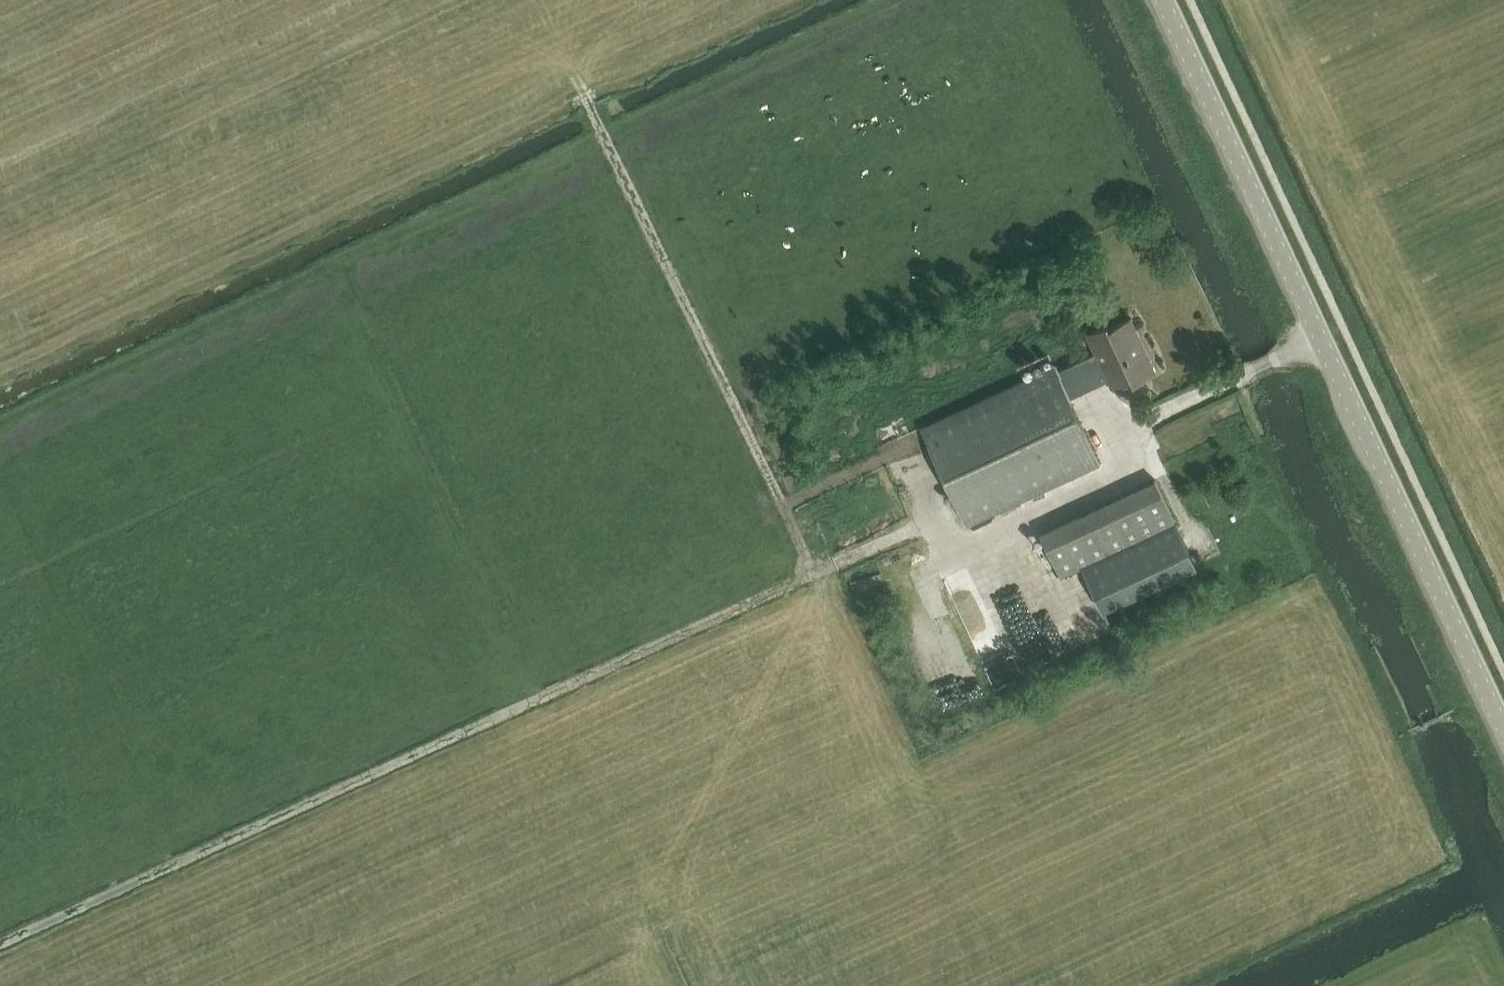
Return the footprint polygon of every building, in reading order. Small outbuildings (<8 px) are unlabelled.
[(1056,372),(1054,367),(922,428),(967,526),(1099,465),(1069,400),(1108,381),(1111,387),(1130,378),(1132,383),(1156,372),(1131,318),(1109,328),(1107,324),(1087,333),(1096,353),(1056,372)] [(1175,524),(1155,480),(1040,534),(1061,577),(1082,567),(1175,524)] [(1175,524),(1082,567),(1103,612),(1196,568),(1175,524)] [(976,638),(995,629),(968,571),(948,581),(976,638)]
